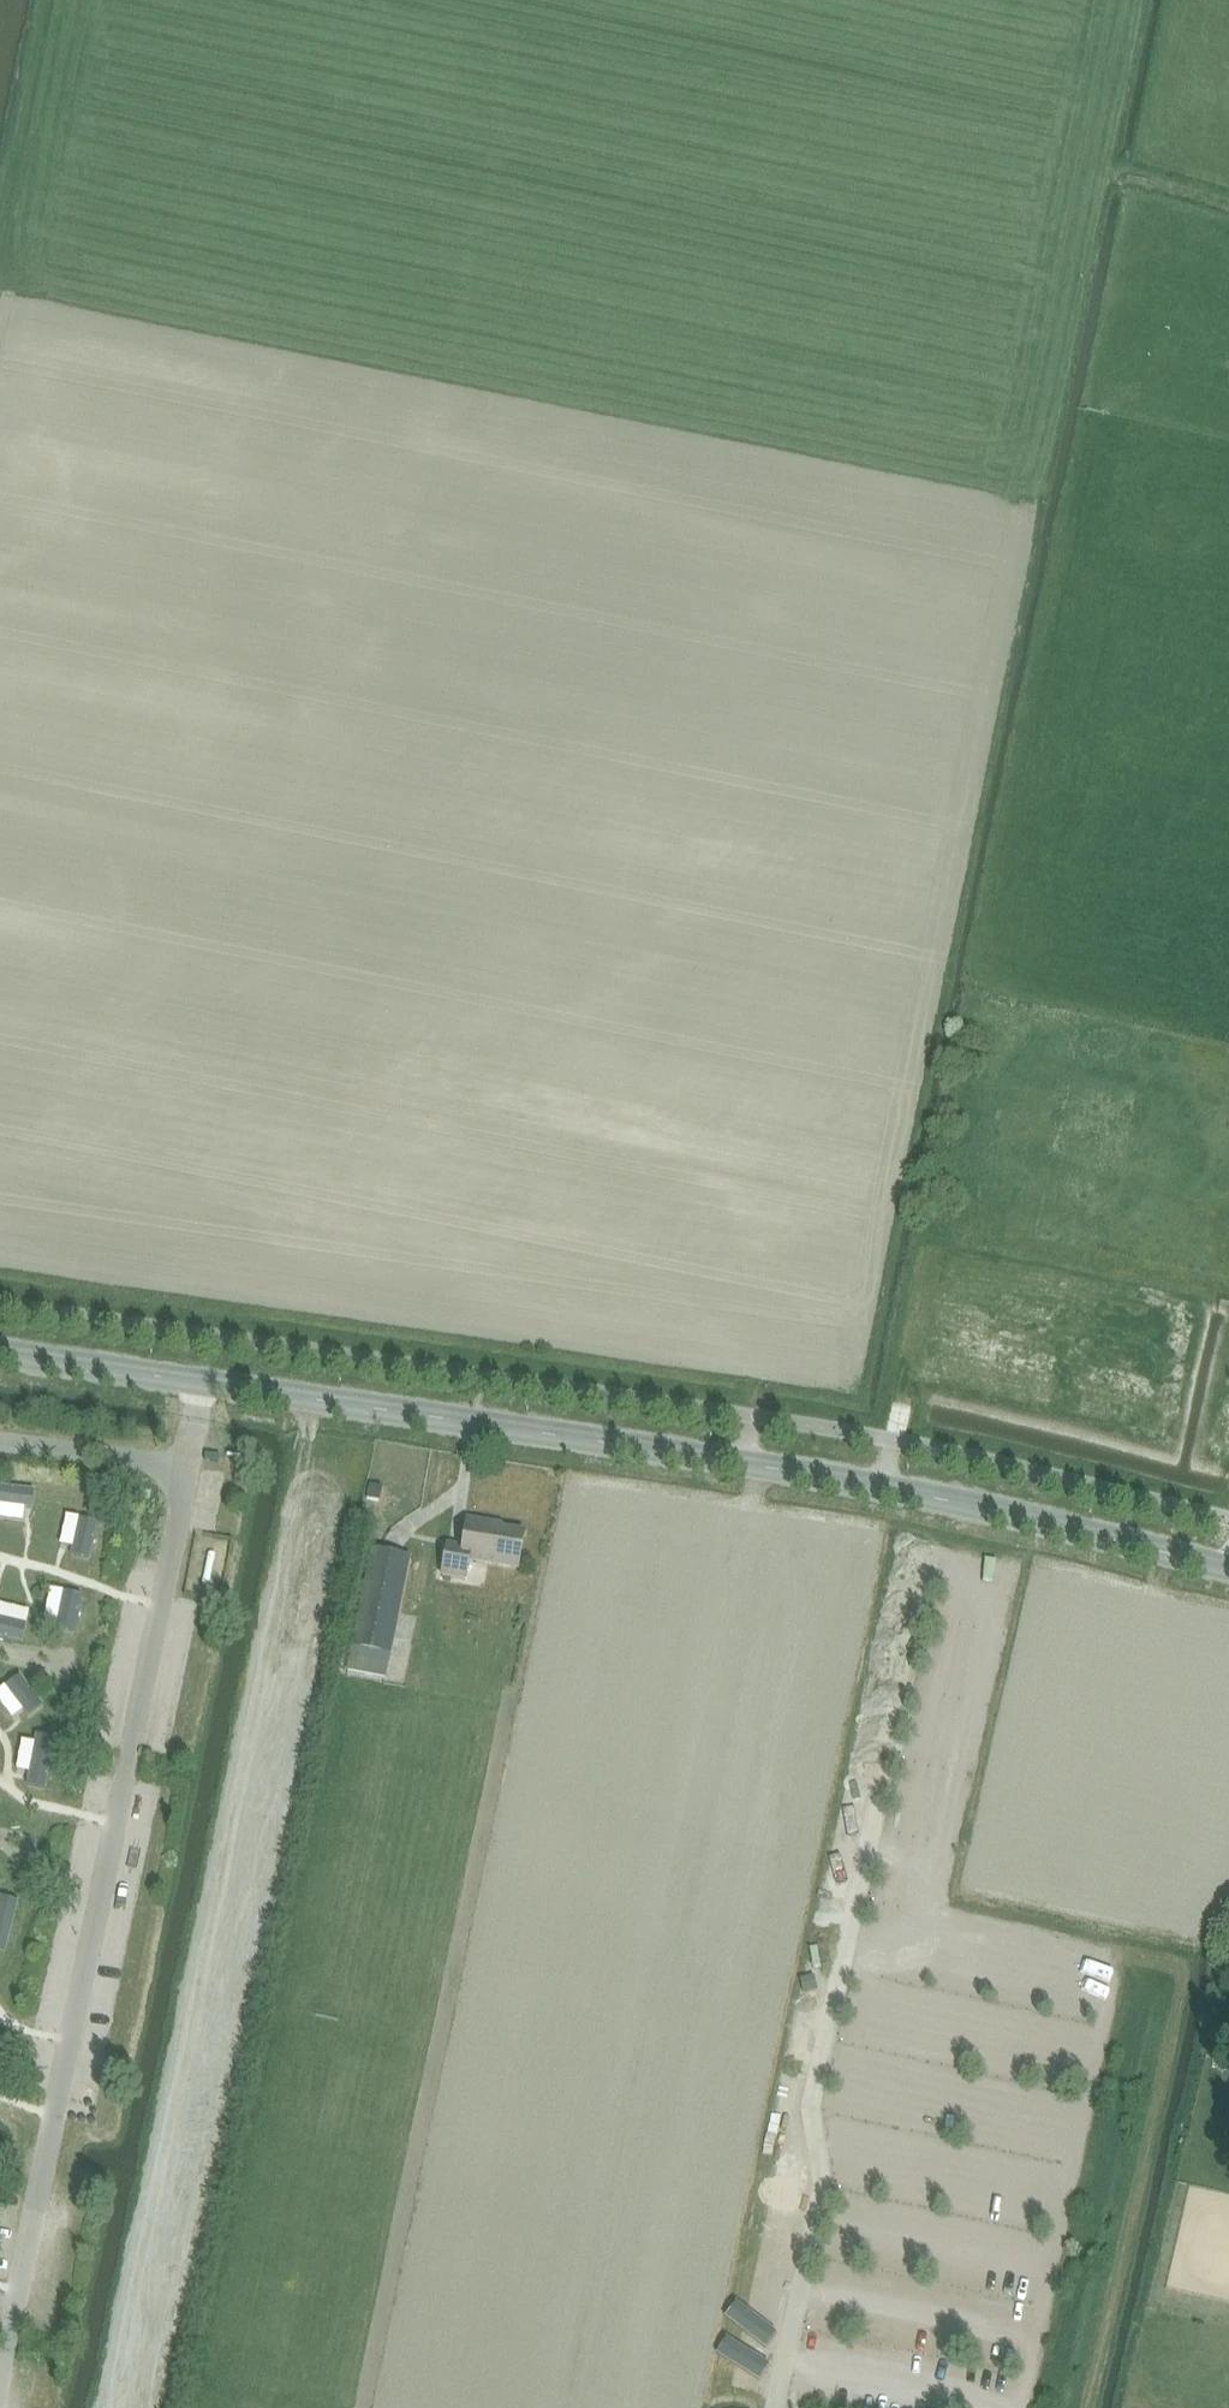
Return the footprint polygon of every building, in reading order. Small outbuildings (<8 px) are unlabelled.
[(36,1492),(0,1486),(0,1507),(32,1512),(36,1492)] [(370,1488),(368,1500),(380,1502),(382,1490),(370,1488)] [(72,1557),(92,1561),(100,1524),(79,1520),(72,1557)] [(518,1571),(525,1533),(489,1528),(490,1524),(468,1520),(462,1548),(447,1545),(441,1576),(466,1581),(469,1561),(518,1571)] [(391,1654),(410,1560),(372,1552),(353,1646),(391,1654)] [(55,1630),(76,1634),(83,1597),(63,1593),(55,1630)] [(26,1625),(0,1618),(0,1640),(21,1645),(26,1625)] [(29,1721),(45,1708),(20,1679),(4,1692),(29,1721)] [(28,1785),(47,1790),(58,1739),(39,1734),(28,1785)] [(0,1898),(0,1951),(9,1953),(19,1902),(0,1898)]
